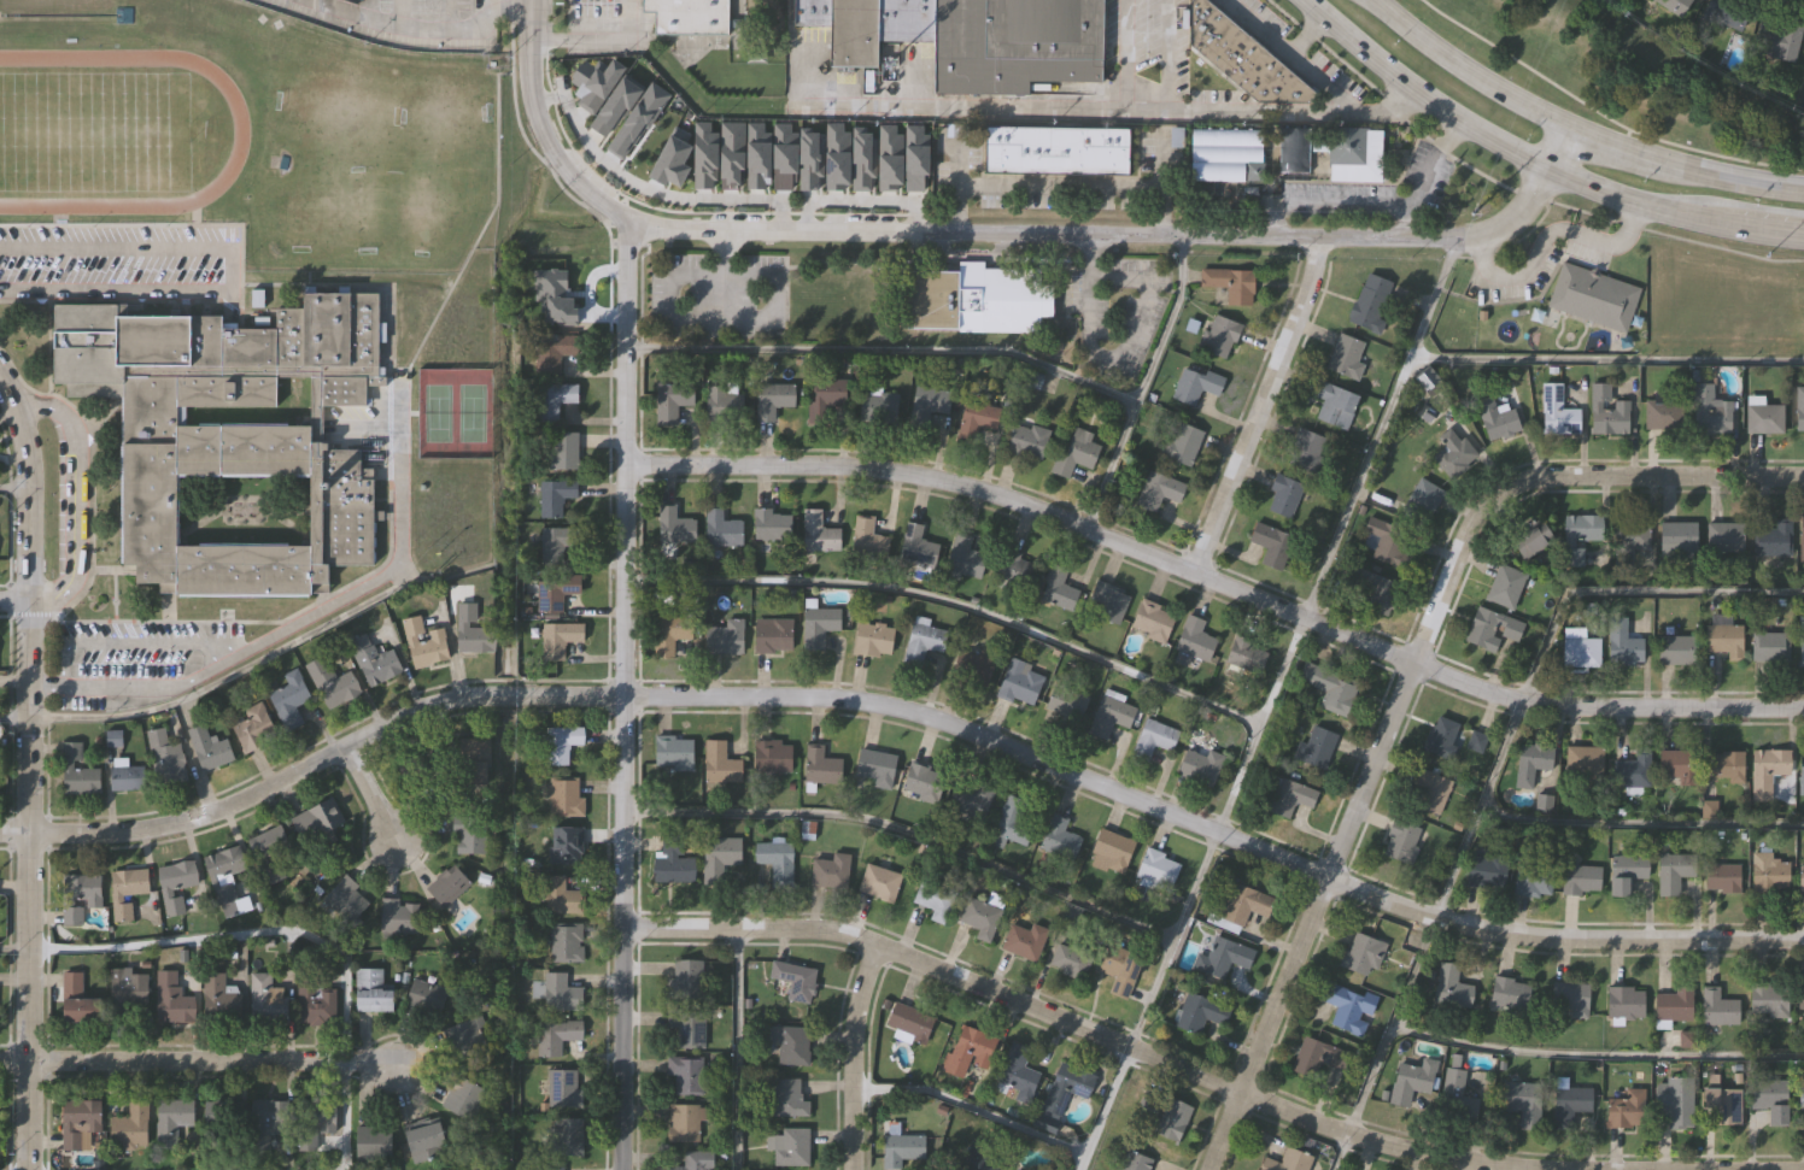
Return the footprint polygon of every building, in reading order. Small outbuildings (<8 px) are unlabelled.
[(644,8),(644,0),(730,0),(730,31),(657,31),(657,8),(644,8)] [(792,24),(792,0),(829,0),(828,24),(792,24)] [(828,24),(829,0),(878,0),(877,40),(877,67),(828,66),(828,24)] [(877,40),(878,0),(933,0),(932,41),(877,40)] [(932,41),(933,0),(1103,0),(1102,80),(1027,78),(1027,94),(932,92),(932,41)] [(1189,41),(1191,0),(1210,0),(1317,90),(1308,100),(1259,100),(1189,41)] [(1658,4),(1660,0),(1690,0),(1679,17),(1658,4)] [(1704,19),(1711,0),(1727,0),(1746,6),(1739,30),(1704,19)] [(1793,60),(1756,49),(1765,18),(1803,29),(1793,60)] [(610,58),(623,67),(592,114),(576,104),(580,98),(574,94),(578,87),(568,81),(582,59),(592,65),(597,60),(605,65),(610,58)] [(622,74),(644,87),(622,118),(619,116),(604,137),(588,127),(622,74)] [(650,81),(669,94),(646,130),(644,128),(621,161),(605,148),(622,125),(620,123),(650,81)] [(693,122),(692,188),(711,188),(711,181),(716,181),(716,133),(709,133),(709,122),(693,122)] [(719,122),(719,189),(738,189),(738,180),(743,181),(743,122),(719,122)] [(746,122),(745,189),(765,189),(765,184),(769,184),(769,134),(763,134),(762,123),(746,122)] [(772,123),(772,190),(792,192),(792,182),(796,182),(796,134),(790,134),(790,123),(772,123)] [(825,123),(825,190),(844,190),(844,186),(849,186),(849,131),(842,131),(842,123),(825,123)] [(878,124),(878,192),(897,192),(897,184),(902,184),(902,134),(895,134),(895,124),(878,124)] [(672,125),(689,134),(684,143),(691,146),(681,163),(689,167),(679,188),(666,181),(663,186),(646,177),(672,125)] [(904,125),(904,192),(922,192),(922,175),(929,175),(929,134),(922,134),(922,125),(904,125)] [(988,125),(1130,127),(1130,174),(988,172),(988,125)] [(851,127),(851,190),(871,190),(871,178),(874,178),(875,137),(871,137),(871,133),(866,133),(866,127),(851,127)] [(1328,181),(1329,167),(1325,167),(1326,151),(1311,151),(1312,140),(1326,141),(1326,127),(1381,129),(1378,183),(1328,181)] [(798,128),(810,128),(810,131),(816,131),(816,137),(822,137),(822,177),(818,177),(818,190),(798,190),(798,128)] [(1278,172),(1278,128),(1310,128),(1310,172),(1278,172)] [(1189,129),(1263,130),(1261,161),(1243,160),(1242,180),(1188,180),(1189,129)] [(960,259),(984,259),(984,265),(1041,265),(1041,283),(1053,282),(1053,313),(1039,314),(1039,329),(960,329),(960,324),(902,324),(902,269),(960,270),(960,259)] [(1563,260),(1641,286),(1627,329),(1548,304),(1563,260)] [(534,270),(566,270),(566,295),(573,296),(573,308),(578,308),(578,323),(534,323),(534,270)] [(1200,288),(1200,270),(1254,271),(1254,307),(1226,306),(1226,288),(1200,288)] [(1376,334),(1347,322),(1367,274),(1396,286),(1376,334)] [(381,289),(381,371),(368,371),(368,401),(327,401),(327,446),(362,446),(362,474),(374,474),(374,563),(333,563),(334,582),(308,582),(308,594),(172,594),(172,592),(158,592),(158,582),(133,582),(133,562),(119,562),(119,441),(124,441),(124,380),(52,380),(52,301),(116,301),(116,313),(221,313),(221,324),(276,324),(276,302),(300,302),(300,289),(381,289)] [(1226,360),(1199,348),(1213,314),(1241,327),(1226,360)] [(1364,366),(1358,382),(1325,369),(1340,334),(1364,345),(1357,364),(1364,366)] [(535,374),(535,336),(579,336),(579,357),(560,357),(560,374),(535,374)] [(1170,400),(1184,365),(1224,382),(1218,398),(1201,390),(1194,410),(1170,400)] [(847,381),(847,407),(828,407),(828,424),(808,424),(808,401),(813,401),(813,381),(847,381)] [(1360,396),(1347,431),(1316,419),(1323,401),(1311,396),(1317,381),(1360,396)] [(676,427),(656,427),(656,384),(693,384),(693,406),(676,406),(676,427)] [(1542,436),(1542,384),(1563,384),(1563,411),(1580,411),(1580,435),(1542,436)] [(1630,436),(1591,436),(1592,384),(1611,384),(1611,402),(1630,402),(1630,436)] [(578,386),(578,405),(558,405),(558,424),(534,424),(534,386),(578,386)] [(757,422),(757,386),(795,386),(795,407),(774,407),(774,422),(757,422)] [(1733,402),(1733,435),(1693,435),(1694,386),(1714,386),(1714,402),(1733,402)] [(1792,386),(1803,386),(1803,434),(1791,434),(1792,386)] [(705,387),(727,387),(727,393),(743,393),(743,424),(705,424),(705,387)] [(901,394),(897,424),(865,421),(868,390),(901,394)] [(949,390),(949,415),(913,415),(913,390),(949,390)] [(1515,408),(1522,433),(1487,443),(1475,400),(1492,395),(1498,415),(1515,408)] [(1781,435),(1746,435),(1746,399),(1762,398),(1762,407),(1781,406),(1781,435)] [(961,429),(964,402),(1000,407),(997,433),(961,429)] [(1646,402),(1682,402),(1682,430),(1646,430),(1646,402)] [(1203,434),(1188,469),(1158,454),(1173,419),(1203,434)] [(1048,430),(1043,460),(1006,454),(1011,424),(1048,430)] [(1094,436),(1090,442),(1101,447),(1091,471),(1074,464),(1067,481),(1050,474),(1072,427),(1094,436)] [(1443,447),(1437,441),(1449,428),(1480,457),(1454,482),(1431,459),(1443,447)] [(1285,463),(1299,429),(1328,440),(1314,475),(1285,463)] [(547,471),(547,434),(578,434),(578,471),(547,471)] [(1155,513),(1135,506),(1149,471),(1187,487),(1179,505),(1161,498),(1155,513)] [(1265,510),(1277,476),(1304,484),(1292,519),(1265,510)] [(1424,525),(1400,508),(1421,477),(1446,494),(1424,525)] [(578,482),(578,499),(562,499),(562,519),(539,519),(540,482),(578,482)] [(696,547),(658,547),(658,507),(675,507),(675,521),(696,521),(696,547)] [(707,548),(707,510),(722,510),(722,522),(743,522),(743,548),(707,548)] [(791,517),(791,541),(754,541),(754,510),(771,510),(771,517),(791,517)] [(803,510),(821,510),(821,529),(840,529),(840,552),(803,552),(803,510)] [(872,536),(890,537),(888,560),(851,558),(855,517),(874,519),(872,536)] [(1410,557),(1405,571),(1372,558),(1380,539),(1361,531),(1367,517),(1411,534),(1402,554),(1410,557)] [(1603,517),(1603,543),(1564,543),(1564,517),(1603,517)] [(1554,542),(1524,558),(1512,534),(1542,519),(1554,542)] [(1773,529),(1773,521),(1788,521),(1788,557),(1753,557),(1753,529),(1773,529)] [(897,559),(906,522),(922,525),(919,541),(939,546),(936,568),(897,559)] [(1650,551),(1617,551),(1617,522),(1650,522),(1650,551)] [(1294,536),(1282,572),(1261,565),(1266,548),(1248,542),(1254,523),(1294,536)] [(1660,559),(1660,524),(1698,524),(1698,559),(1660,559)] [(1744,553),(1708,553),(1708,524),(1744,524),(1744,553)] [(540,565),(540,529),(581,529),(581,547),(563,547),(563,565),(540,565)] [(971,540),(967,551),(988,557),(982,581),(945,570),(955,535),(971,540)] [(995,580),(1003,553),(1038,565),(1029,592),(995,580)] [(1332,580),(1339,563),(1400,583),(1390,616),(1346,601),(1352,586),(1332,580)] [(1072,613),(1037,601),(1052,564),(1067,570),(1061,586),(1079,592),(1072,613)] [(1515,611),(1486,601),(1498,565),(1527,575),(1515,611)] [(538,615),(538,581),(580,581),(580,594),(563,594),(563,615),(538,615)] [(1085,611),(1099,582),(1130,598),(1118,625),(1085,611)] [(1166,645),(1131,633),(1141,601),(1177,613),(1166,645)] [(457,653),(457,604),(475,604),(475,629),(494,629),(494,653),(457,653)] [(1524,624),(1517,642),(1501,637),(1495,654),(1464,643),(1477,607),(1524,624)] [(803,652),(803,611),(840,611),(840,633),(821,633),(821,652),(803,652)] [(1175,654),(1187,616),(1205,622),(1201,635),(1217,640),(1210,665),(1175,654)] [(443,629),(450,660),(412,669),(402,621),(420,617),(423,633),(443,629)] [(1796,617),(1803,617),(1803,669),(1796,669),(1796,617)] [(655,658),(655,618),(693,619),(692,641),(673,641),(673,658),(655,658)] [(925,651),(921,666),(903,662),(914,618),(930,622),(929,628),(948,633),(942,654),(925,651)] [(724,629),(724,621),(743,621),(743,655),(707,655),(707,629),(724,629)] [(792,621),(792,654),(755,654),(755,621),(792,621)] [(895,628),(890,659),(854,654),(857,623),(895,628)] [(563,663),(540,662),(541,624),(584,625),(582,643),(564,643),(563,663)] [(1645,665),(1610,665),(1610,625),(1626,625),(1626,640),(1644,640),(1645,665)] [(1706,625),(1740,625),(1740,663),(1727,663),(1727,653),(1706,653),(1706,625)] [(1787,634),(1787,663),(1750,663),(1750,634),(1787,634)] [(392,649),(403,674),(368,689),(347,642),(367,635),(376,657),(392,649)] [(1225,666),(1234,636),(1269,647),(1260,676),(1225,666)] [(1563,669),(1563,636),(1600,636),(1600,669),(1563,669)] [(1695,637),(1695,666),(1659,666),(1659,637),(1695,637)] [(1000,657),(986,689),(951,676),(961,652),(978,658),(982,649),(1000,657)] [(304,666),(322,657),(334,680),(350,671),(362,693),(327,711),(304,666)] [(1296,683),(1304,664),(1359,683),(1346,718),(1319,709),(1325,693),(1296,683)] [(1043,680),(1032,710),(997,698),(1007,666),(1043,680)] [(311,700),(292,710),(300,724),(287,731),(269,695),(287,686),(281,676),(295,670),(311,700)] [(1046,711),(1058,683),(1089,698),(1076,724),(1046,711)] [(1128,729),(1114,723),(1106,741),(1086,733),(1103,694),(1137,709),(1128,729)] [(247,721),(244,711),(260,702),(277,739),(245,754),(232,728),(247,721)] [(1446,762),(1422,751),(1437,716),(1462,727),(1446,762)] [(1154,747),(1148,763),(1132,757),(1144,719),(1179,731),(1172,753),(1154,747)] [(201,772),(188,731),(204,725),(210,746),(227,740),(234,762),(201,772)] [(1324,770),(1299,760),(1312,725),(1337,735),(1324,770)] [(178,743),(188,784),(158,792),(146,733),(164,729),(168,746),(178,743)] [(546,766),(546,729),(584,729),(584,746),(568,746),(568,766),(546,766)] [(1466,749),(1472,733),(1486,737),(1481,754),(1466,749)] [(411,736),(427,764),(394,782),(379,753),(411,736)] [(655,770),(655,739),(693,739),(693,770),(655,770)] [(488,787),(462,787),(462,741),(488,741),(488,787)] [(726,760),(742,760),(742,783),(704,783),(704,741),(726,741),(726,760)] [(792,775),(755,775),(755,742),(792,742),(792,775)] [(62,794),(62,743),(82,743),(82,770),(99,770),(99,794),(62,794)] [(1534,770),(1531,790),(1515,788),(1521,745),(1554,749),(1552,772),(1534,770)] [(822,748),(822,760),(843,760),(843,784),(806,784),(806,748),(822,748)] [(1565,748),(1603,748),(1601,782),(1564,782),(1565,748)] [(854,783),(861,751),(897,758),(891,792),(854,783)] [(1206,758),(1210,751),(1225,758),(1211,790),(1177,775),(1188,751),(1206,758)] [(1788,752),(1788,777),(1770,777),(1769,804),(1751,804),(1752,751),(1788,752)] [(1695,752),(1695,784),(1656,784),(1656,752),(1695,752)] [(1635,763),(1635,753),(1648,753),(1648,787),(1613,787),(1613,763),(1635,763)] [(1741,753),(1741,782),(1704,782),(1704,753),(1741,753)] [(127,760),(127,769),(147,769),(147,792),(111,792),(111,760),(127,760)] [(937,806),(901,793),(912,763),(948,776),(937,806)] [(1453,783),(1439,817),(1414,807),(1429,774),(1453,783)] [(1312,810),(1296,802),(1288,821),(1266,812),(1281,778),(1319,794),(1312,810)] [(982,824),(949,810),(962,781),(994,796),(982,824)] [(581,818),(549,818),(549,782),(581,782),(581,818)] [(1021,822),(1033,825),(1027,847),(994,837),(1006,796),(1026,802),(1021,822)] [(291,822),(320,805),(339,840),(310,857),(291,822)] [(1068,821),(1065,831),(1083,839),(1073,863),(1039,849),(1053,815),(1068,821)] [(486,856),(453,856),(453,818),(486,818),(486,856)] [(1408,866),(1381,854),(1395,819),(1424,833),(1408,866)] [(285,878),(266,887),(246,842),(280,827),(289,849),(274,856),(285,878)] [(584,865),(554,865),(554,829),(584,829),(584,865)] [(1123,874),(1108,868),(1111,862),(1091,853),(1101,830),(1136,845),(1123,874)] [(695,859),(695,884),(658,884),(658,837),(683,837),(683,859),(695,859)] [(704,888),(704,840),(742,840),(742,866),(725,866),(725,888),(704,888)] [(755,888),(755,843),(792,843),(792,888),(755,888)] [(246,870),(210,882),(203,859),(239,847),(246,870)] [(1182,864),(1167,896),(1134,882),(1147,849),(1182,864)] [(1751,893),(1751,852),(1771,852),(1771,858),(1779,858),(1779,862),(1788,862),(1788,894),(1751,893)] [(808,886),(812,860),(832,863),(833,854),(850,857),(845,890),(808,886)] [(1656,898),(1656,856),(1694,856),(1694,878),(1677,878),(1677,898),(1656,898)] [(1506,862),(1503,890),(1466,886),(1470,857),(1506,862)] [(1646,857),(1646,880),(1626,880),(1626,898),(1609,898),(1609,857),(1646,857)] [(165,918),(157,869),(194,862),(198,886),(180,889),(184,916),(165,918)] [(902,876),(894,905),(857,893),(866,865),(902,876)] [(1516,896),(1516,865),(1551,866),(1551,898),(1516,896)] [(1738,893),(1703,893),(1703,866),(1738,866),(1738,893)] [(472,883),(445,910),(429,893),(456,868),(472,883)] [(1598,868),(1598,895),(1564,895),(1564,868),(1598,868)] [(110,872),(147,871),(148,894),(128,895),(130,922),(113,923),(110,872)] [(64,927),(64,876),(100,876),(100,910),(81,910),(81,927),(64,927)] [(564,876),(564,893),(582,893),(582,915),(545,915),(545,876),(564,876)] [(370,900),(348,927),(321,905),(344,877),(370,900)] [(913,904),(921,880),(955,892),(944,927),(930,922),(933,911),(913,904)] [(1218,927),(1234,884),(1276,900),(1269,919),(1247,911),(1238,935),(1218,927)] [(1002,912),(989,945),(976,940),(979,931),(959,922),(968,898),(1002,912)] [(380,937),(380,903),(417,903),(417,937),(380,937)] [(1036,964),(1001,949),(1013,918),(1048,933),(1036,964)] [(582,963),(551,963),(551,925),(582,925),(582,963)] [(1340,966),(1354,931),(1386,946),(1371,980),(1340,966)] [(1224,982),(1191,971),(1196,954),(1208,958),(1214,937),(1255,951),(1249,971),(1229,965),(1224,982)] [(1093,957),(1084,981),(1049,970),(1056,946),(1093,957)] [(1099,972),(1108,947),(1143,960),(1129,1001),(1109,995),(1114,978),(1099,972)] [(702,962),(702,1000),(672,1000),(672,962),(702,962)] [(787,1001),(790,984),(774,981),(777,964),(818,971),(812,1005),(787,1001)] [(1434,1004),(1440,964),(1459,966),(1457,984),(1475,988),(1471,1010),(1434,1004)] [(110,969),(130,969),(130,976),(147,976),(147,1004),(125,1004),(125,1012),(111,1013),(110,969)] [(382,970),(382,984),(393,984),(393,1013),(356,1013),(356,970),(382,970)] [(63,1024),(62,972),(81,972),(82,1000),(100,1000),(100,1024),(63,1024)] [(177,998),(195,998),(195,1023),(156,1023),(156,972),(177,972),(177,998)] [(224,975),(224,994),(239,994),(239,1019),(204,1019),(204,975),(224,975)] [(250,1022),(250,975),(271,975),(271,989),(288,989),(288,1022),(250,1022)] [(545,1011),(545,975),(566,975),(566,989),(582,989),(582,1011),(545,1011)] [(298,1025),(298,977),(315,977),(315,986),(334,986),(334,1025),(298,1025)] [(1533,984),(1528,1013),(1490,1007),(1495,978),(1533,984)] [(1330,1027),(1337,1009),(1319,1001),(1328,982),(1376,1001),(1361,1039),(1330,1027)] [(410,1015),(410,984),(444,984),(444,1015),(410,1015)] [(1586,984),(1586,1017),(1552,1017),(1552,984),(1586,984)] [(1794,984),(1803,984),(1803,1011),(1794,1011),(1794,984)] [(1749,1018),(1749,987),(1785,987),(1785,1018),(1749,1018)] [(1604,1018),(1604,988),(1641,988),(1641,1018),(1604,1018)] [(1689,989),(1689,1021),(1652,1021),(1652,994),(1673,994),(1673,989),(1689,989)] [(1699,1025),(1699,989),(1716,989),(1716,1001),(1736,1001),(1736,1025),(1699,1025)] [(1231,1010),(1224,1028),(1203,1021),(1197,1037),(1175,1028),(1188,993),(1231,1010)] [(884,1029),(896,1003),(935,1019),(924,1046),(884,1029)] [(704,1050),(675,1050),(675,1030),(668,1030),(668,1011),(704,1011),(704,1050)] [(456,1064),(445,1030),(480,1018),(491,1052),(456,1064)] [(561,1058),(538,1058),(538,1023),(582,1023),(582,1042),(561,1042),(561,1058)] [(998,1041),(988,1071),(968,1064),(962,1080),(944,1072),(961,1027),(998,1041)] [(769,1047),(769,1028),(809,1029),(808,1066),(781,1066),(781,1047),(769,1047)] [(1304,1037),(1357,1057),(1351,1075),(1342,1072),(1336,1089),(1290,1072),(1304,1037)] [(1039,1074),(1030,1106),(1012,1100),(1014,1096),(996,1090),(1011,1043),(1030,1050),(1024,1069),(1039,1074)] [(702,1095),(670,1095),(670,1059),(702,1059),(702,1095)] [(1439,1063),(1429,1096),(1413,1092),(1408,1110),(1387,1105),(1398,1065),(1419,1070),(1423,1059),(1439,1063)] [(1042,1117),(1058,1065),(1096,1076),(1089,1100),(1068,1094),(1060,1123),(1042,1117)] [(1477,1124),(1440,1121),(1445,1069),(1465,1071),(1463,1096),(1480,1099),(1477,1124)] [(580,1110),(550,1110),(550,1071),(580,1071),(580,1110)] [(472,1122),(440,1109),(455,1076),(486,1090),(472,1122)] [(1656,1117),(1656,1099),(1665,1099),(1664,1078),(1691,1078),(1692,1129),(1667,1129),(1667,1116),(1656,1117)] [(809,1118),(772,1118),(772,1081),(803,1081),(803,1099),(809,1099),(809,1118)] [(1785,1127),(1765,1127),(1765,1110),(1749,1110),(1749,1081),(1785,1081),(1785,1127)] [(1541,1087),(1536,1130),(1512,1128),(1513,1115),(1501,1112),(1505,1083),(1541,1087)] [(1796,1088),(1803,1088),(1803,1111),(1796,1111),(1796,1088)] [(1699,1112),(1699,1089),(1738,1089),(1738,1125),(1710,1125),(1710,1112),(1699,1112)] [(1589,1090),(1589,1117),(1556,1117),(1556,1090),(1589,1090)] [(1642,1090),(1642,1129),(1604,1129),(1604,1100),(1623,1100),(1623,1090),(1642,1090)] [(193,1101),(193,1128),(176,1128),(176,1151),(157,1150),(157,1101),(193,1101)] [(204,1148),(204,1101),(235,1101),(235,1148),(204,1148)] [(268,1150),(248,1150),(251,1101),(288,1103),(287,1133),(269,1133),(268,1150)] [(298,1101),(335,1101),(335,1136),(298,1136),(298,1101)] [(62,1103),(100,1103),(100,1151),(62,1151),(62,1103)] [(110,1117),(127,1117),(127,1103),(147,1103),(147,1151),(110,1151),(110,1117)] [(1162,1137),(1159,1105),(1183,1103),(1188,1135),(1162,1137)] [(699,1143),(668,1143),(668,1107),(709,1106),(709,1122),(699,1122),(699,1143)] [(552,1157),(552,1119),(582,1119),(582,1157),(552,1157)] [(430,1160),(414,1165),(404,1133),(440,1123),(447,1146),(428,1151),(430,1160)] [(386,1127),(388,1159),(356,1160),(355,1129),(386,1127)] [(809,1129),(809,1168),(774,1168),(774,1151),(766,1151),(766,1136),(781,1136),(781,1129),(809,1129)] [(884,1136),(925,1136),(925,1160),(902,1160),(902,1169),(884,1169),(884,1136)] [(1311,1156),(1307,1169),(1260,1169),(1264,1159),(1281,1164),(1285,1148),(1311,1156)] [(1153,1162),(1150,1169),(1120,1169),(1128,1151),(1153,1162)] [(713,1153),(713,1169),(666,1169),(666,1168),(683,1168),(683,1153),(713,1153)]
